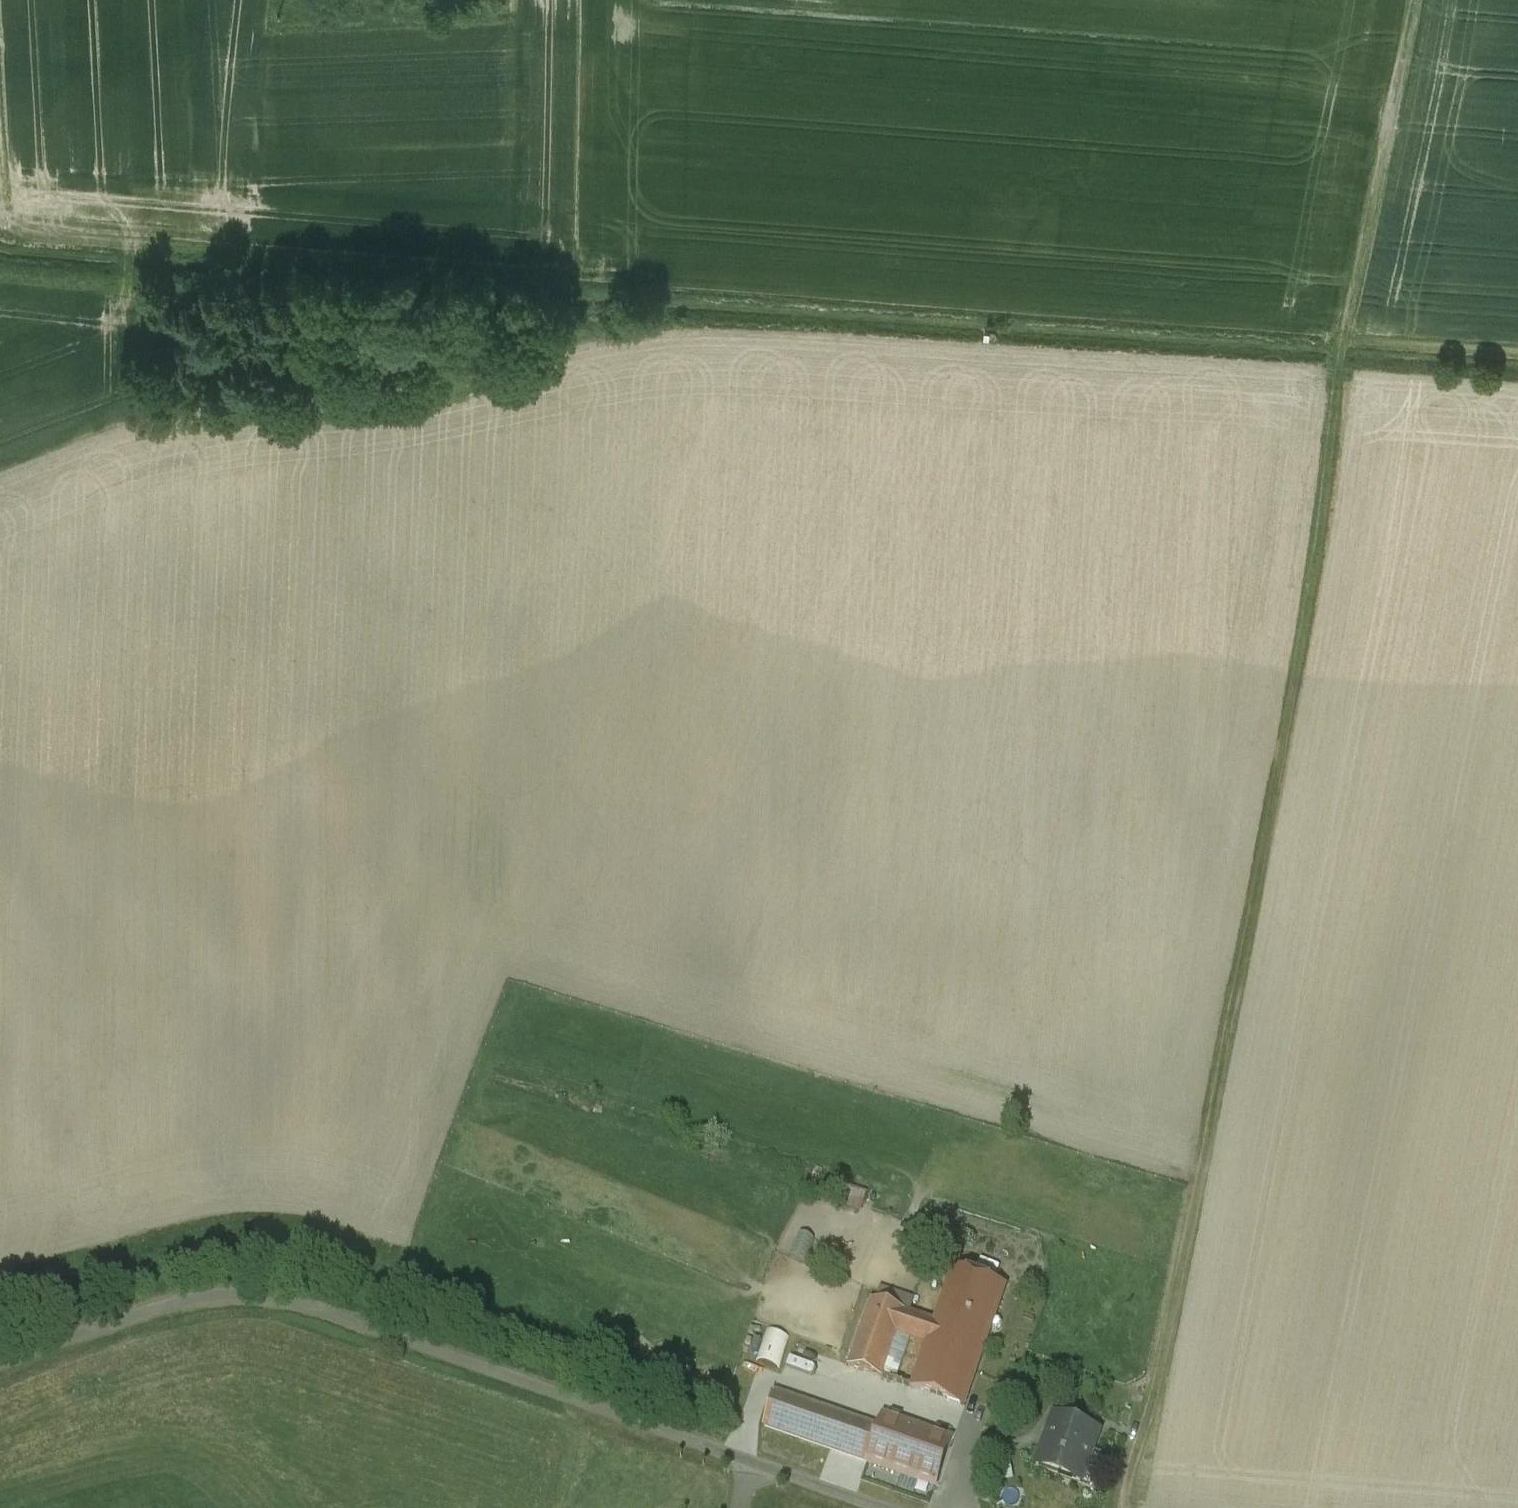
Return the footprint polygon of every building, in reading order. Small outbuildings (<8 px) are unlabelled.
[(837,1204),(862,1210),(867,1190),(842,1184),(837,1204)] [(933,1322),(911,1387),(961,1405),(1003,1284),(953,1267),(933,1322)] [(933,1322),(871,1301),(849,1366),(911,1387),(933,1322)] [(949,1440),(883,1417),(880,1428),(775,1392),(763,1426),(934,1485),(949,1440)] [(1098,1432),(1054,1416),(1036,1467),(1080,1483),(1098,1432)]
